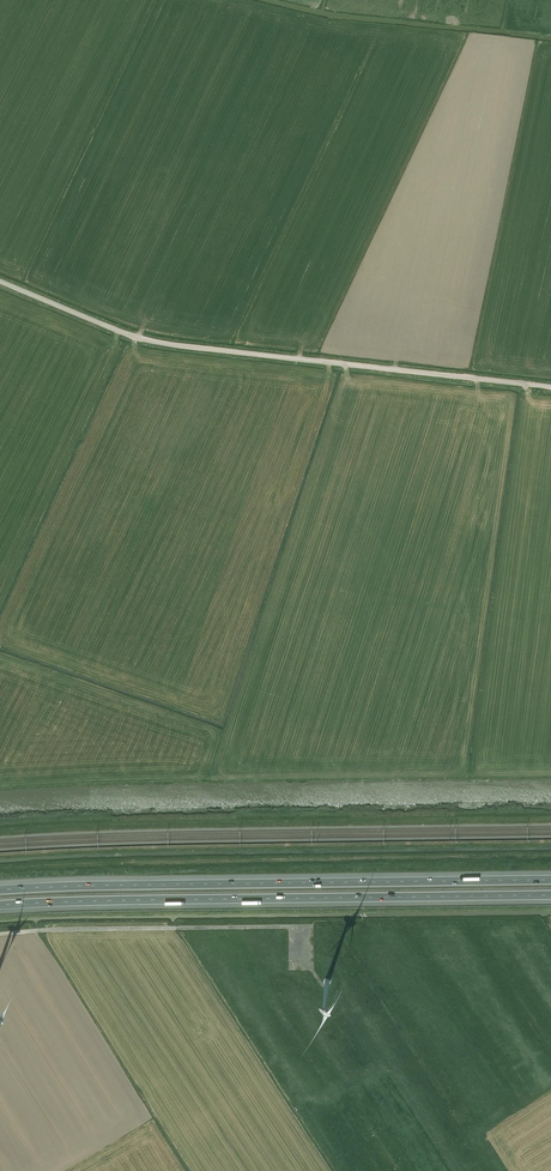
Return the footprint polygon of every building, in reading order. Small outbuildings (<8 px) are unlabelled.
[(324,983),(324,984),(325,985),(327,985),(328,985),(329,985),(330,984),(331,983),(332,982),(332,981),(331,979),(330,978),(329,978),(328,977),(327,977),(325,978),(324,979),(324,980),(324,981),(324,983)]
